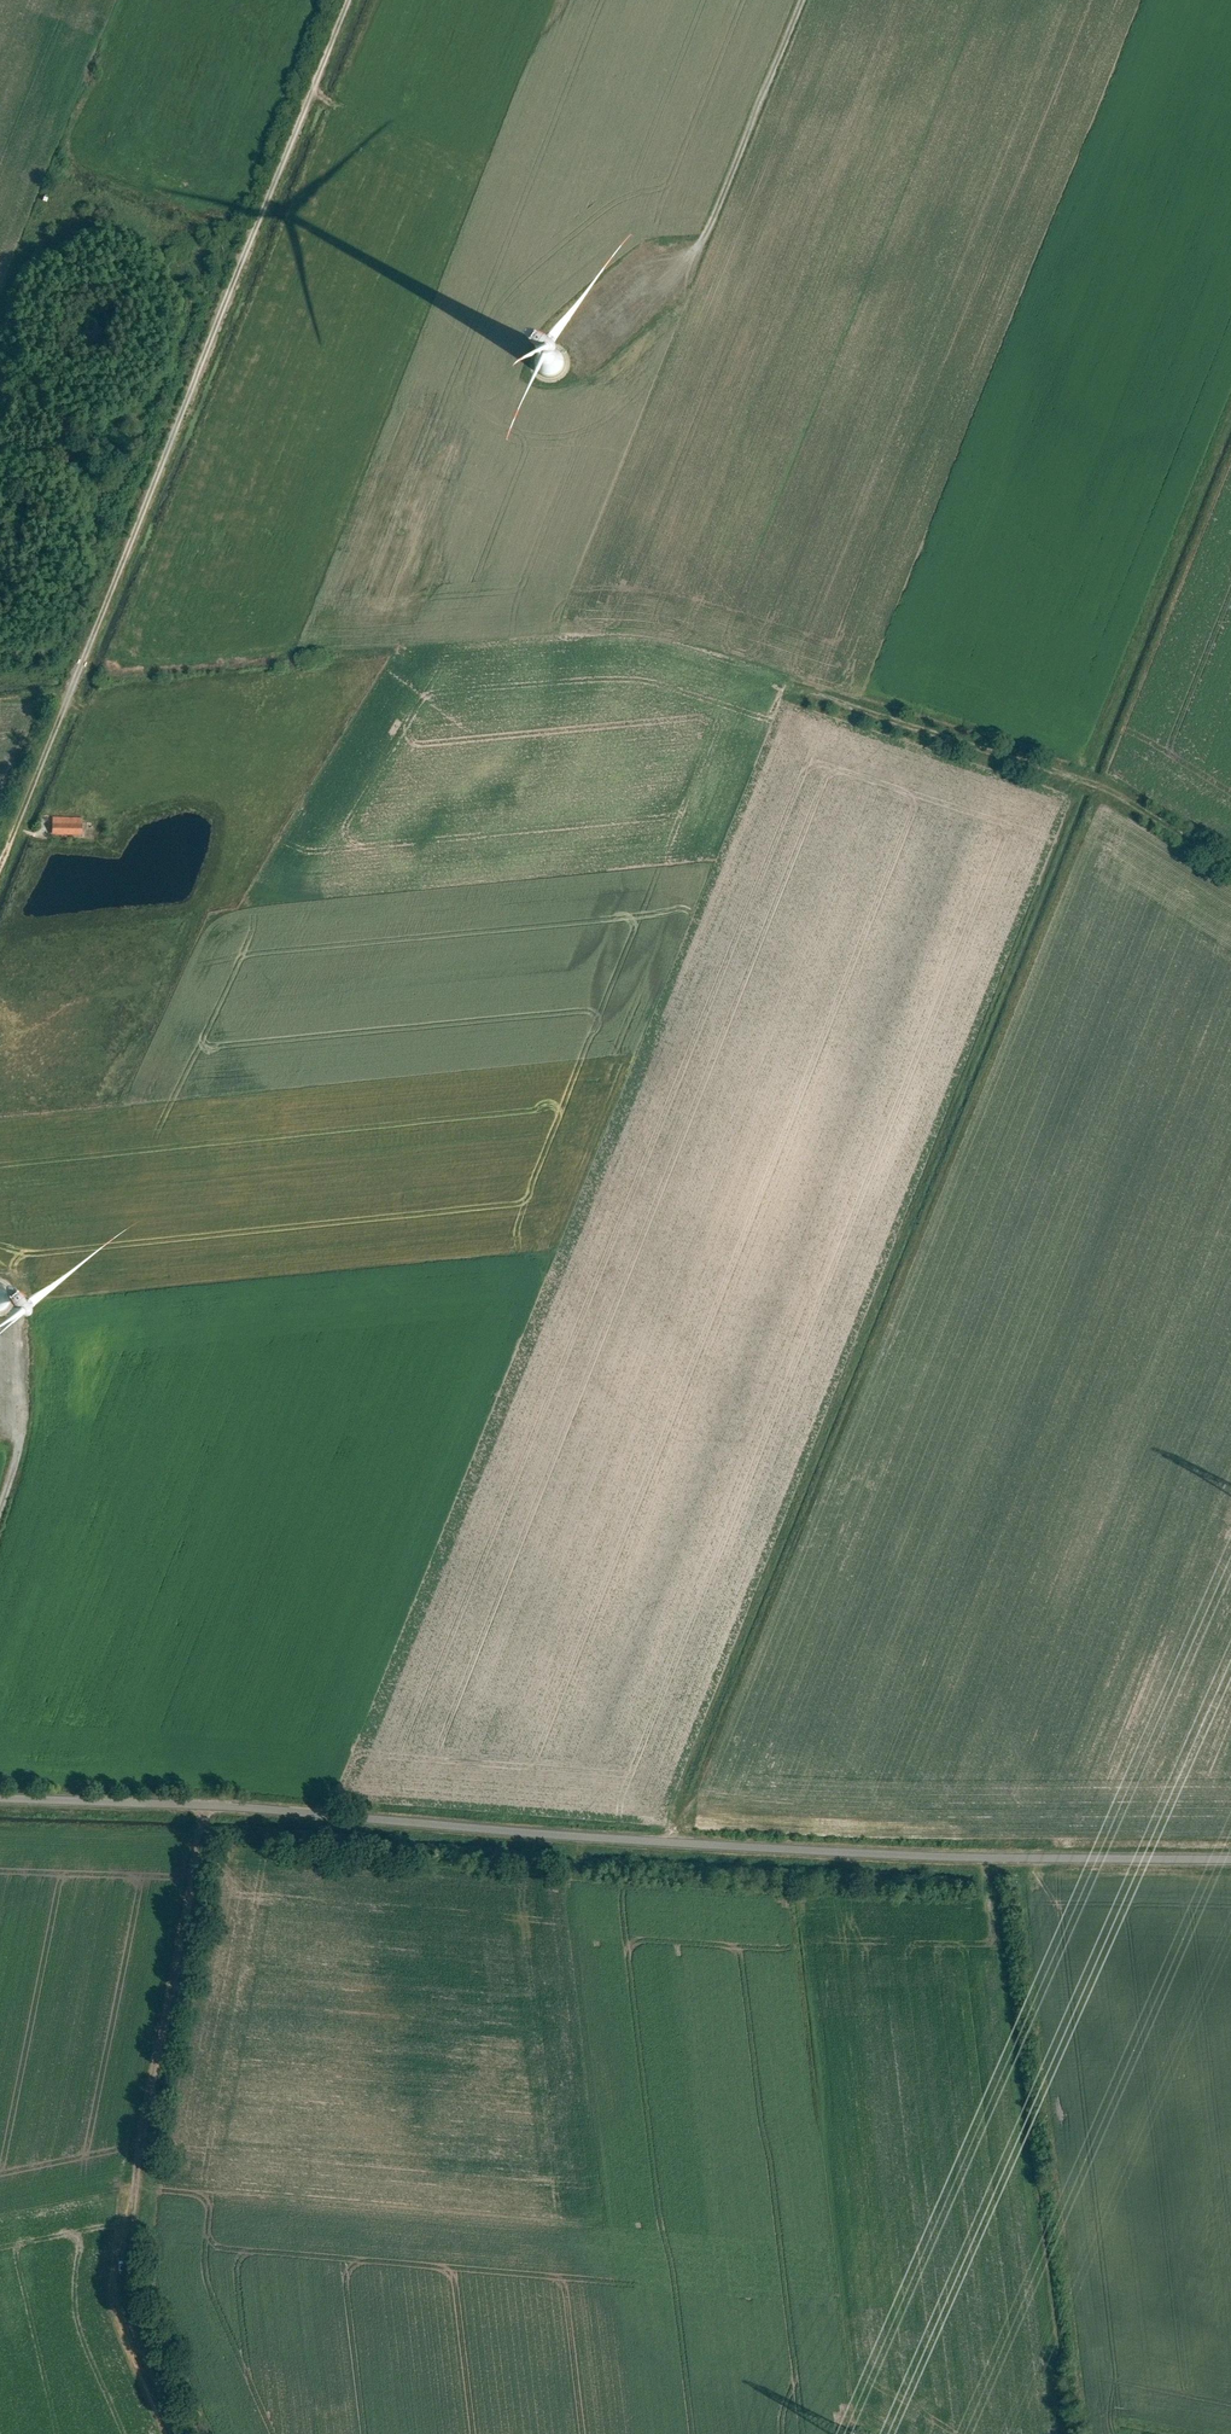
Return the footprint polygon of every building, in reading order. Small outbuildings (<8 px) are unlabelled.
[(82,817),(52,816),(51,835),(82,835),(82,817)]
